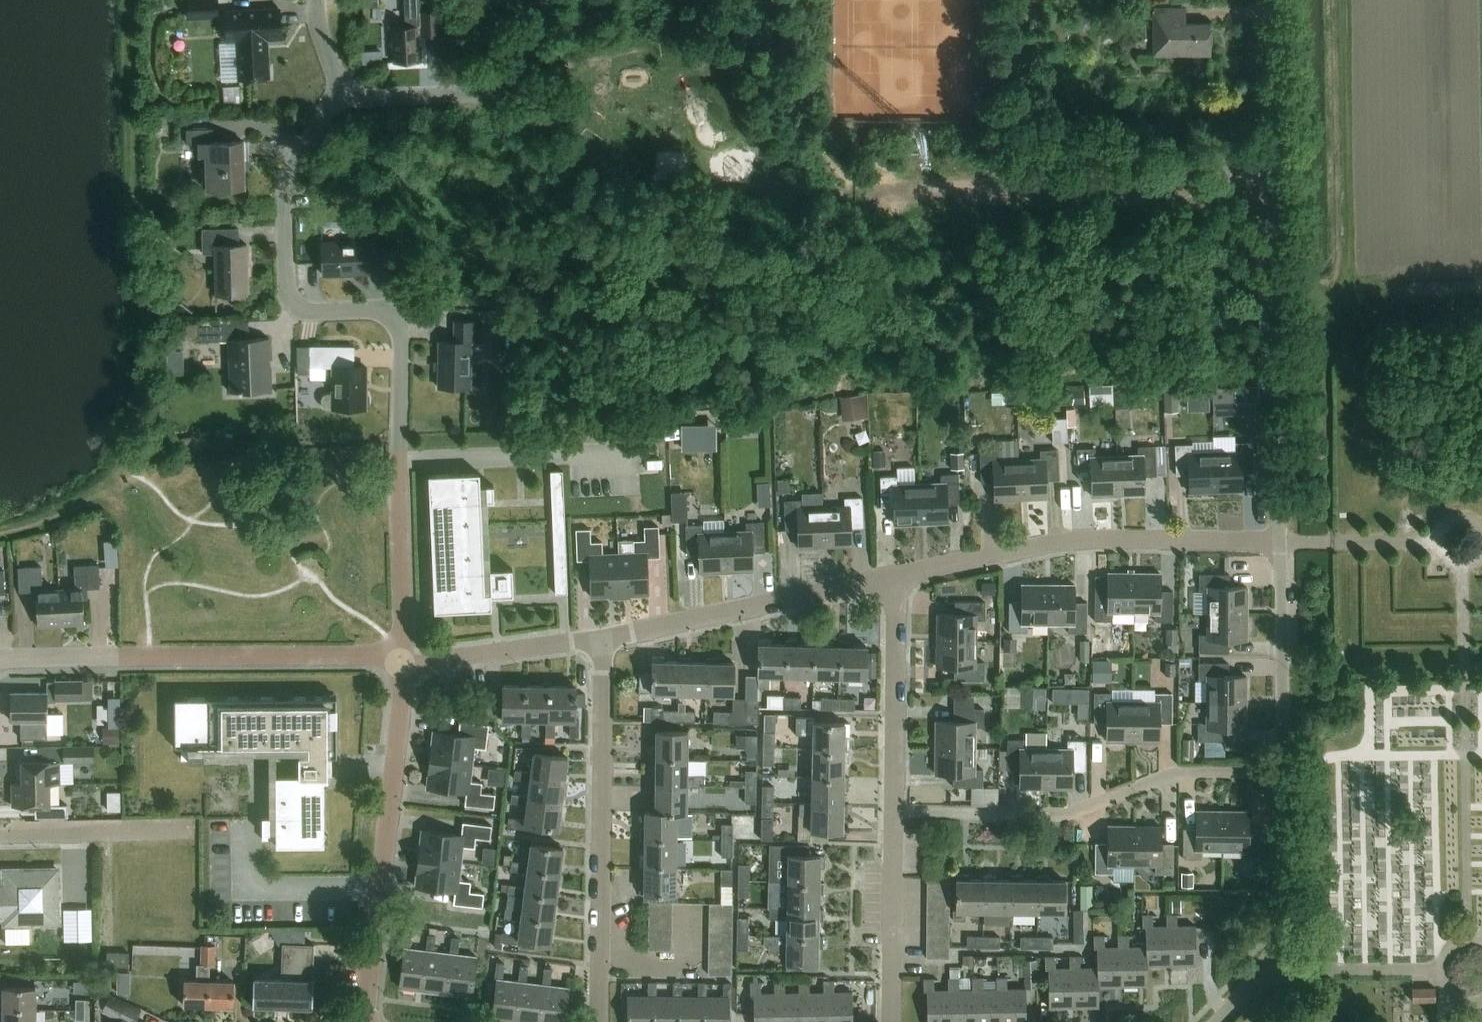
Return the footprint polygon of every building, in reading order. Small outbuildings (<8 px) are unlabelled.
[(220,19),(219,0),(190,0),(190,20),(220,19)] [(394,28),(395,63),(422,62),(421,35),(442,35),(441,0),(406,0),(407,27),(394,28)] [(1155,54),(1212,55),(1212,23),(1187,23),(1187,8),(1155,8),(1155,54)] [(268,39),(282,39),(281,9),(227,11),(229,41),(238,40),(240,79),(270,77),(268,39)] [(1079,20),(1079,27),(1082,29),(1088,29),(1091,26),(1091,20),(1088,18),(1082,17),(1079,20)] [(225,103),(240,102),(239,86),(224,87),(225,103)] [(214,129),(188,130),(188,144),(200,144),(201,155),(206,155),(207,190),(246,189),(245,168),(250,168),(249,141),(215,142),(214,129)] [(218,295),(249,294),(248,244),(240,244),(239,228),(204,229),(204,254),(216,253),(218,295)] [(370,258),(385,258),(384,232),(368,233),(368,242),(323,244),(325,275),(371,273),(370,258)] [(249,321),(200,322),(200,338),(200,339),(200,341),(230,340),(231,393),(272,392),(270,339),(250,340),(249,321)] [(481,344),(482,322),(456,322),(456,342),(441,342),(440,388),(472,389),(473,344),(481,344)] [(185,325),(171,326),(171,339),(183,339),(185,339),(185,325)] [(507,357),(507,334),(493,333),(492,357),(507,357)] [(299,346),(299,367),(310,367),(310,346),(299,346)] [(323,400),(323,404),(325,409),(329,410),(334,410),(334,408),(367,409),(368,367),(355,367),(356,347),(310,346),(310,367),(334,368),(333,394),(329,394),(324,395),(323,400)] [(1114,385),(1090,385),(1091,405),(1115,404),(1114,385)] [(1084,386),(1071,387),(1072,404),(1085,403),(1084,386)] [(1235,387),(1212,387),(1213,410),(1236,410),(1236,415),(1256,414),(1256,401),(1235,402),(1235,387)] [(1180,388),(1166,388),(1166,412),(1181,412),(1180,388)] [(1210,411),(1209,388),(1187,389),(1187,400),(1198,400),(1199,411),(1210,411)] [(865,394),(840,397),(843,421),(868,417),(865,394)] [(670,411),(670,419),(681,419),(682,419),(682,411),(670,411)] [(1068,441),(1068,426),(1067,417),(1053,418),(1054,442),(1068,441)] [(681,419),(682,448),(694,448),(694,419),(682,419),(681,419)] [(959,435),(959,448),(967,448),(966,435),(959,435)] [(968,448),(977,447),(977,436),(968,436),(968,448)] [(1119,456),(1120,495),(1147,494),(1146,477),(1158,476),(1157,439),(1142,440),(1142,447),(1139,447),(1140,455),(1119,456)] [(1216,453),(1217,492),(1244,491),(1244,473),(1256,473),(1255,443),(1237,444),(1238,452),(1216,453)] [(1217,492),(1216,453),(1195,453),(1194,445),(1177,446),(1178,476),(1190,475),(1191,493),(1217,492)] [(1120,495),(1119,456),(1097,457),(1097,448),(1079,449),(1080,479),(1093,479),(1094,496),(1120,495)] [(1021,460),(1023,499),(1050,498),(1049,481),(1062,480),(1060,449),(1042,450),(1042,459),(1021,460)] [(885,450),(872,451),(873,467),(886,467),(885,450)] [(950,452),(950,469),(964,469),(964,452),(950,452)] [(1023,499),(1021,460),(999,461),(999,453),(982,453),(983,483),(995,483),(996,500),(1023,499)] [(564,471),(552,472),(552,487),(565,487),(564,471)] [(922,485),(923,523),(950,522),(949,504),(962,504),(961,474),(943,475),(944,484),(922,485)] [(480,475),(429,477),(436,613),(494,610),(493,597),(515,596),(514,570),(485,571),(482,502),(496,502),(495,486),(482,487),(480,475)] [(922,485),(900,486),(900,477),(883,478),(884,507),(897,507),(897,524),(923,523),(922,485)] [(792,479),(777,480),(778,493),(792,492),(792,479)] [(772,503),(772,483),(759,483),(759,503),(772,503)] [(565,487),(552,487),(553,503),(565,502),(565,487)] [(689,521),(688,492),(672,492),(673,522),(689,521)] [(826,509),(827,547),(853,546),(853,528),(864,528),(864,498),(846,499),(846,508),(826,509)] [(827,547),(826,509),(804,509),(804,501),(786,501),(787,530),(800,530),(801,548),(827,547)] [(565,502),(553,503),(554,518),(566,517),(565,502)] [(671,513),(662,514),(662,526),(672,525),(671,513)] [(566,517),(554,518),(554,533),(567,533),(566,518),(566,517)] [(727,533),(728,572),(755,571),(754,554),(767,553),(766,524),(748,524),(748,532),(727,533)] [(728,572),(727,533),(706,534),(706,526),(688,526),(689,556),(701,556),(702,573),(728,572)] [(620,554),(621,597),(650,595),(648,558),(661,558),(659,527),(645,528),(646,541),(634,542),(635,554),(620,554)] [(621,597),(620,554),(604,555),(603,543),(592,544),(591,530),(577,531),(579,561),(591,561),(593,598),(621,597)] [(567,533),(554,533),(555,549),(567,548),(567,533)] [(118,563),(117,538),(105,538),(107,564),(118,563)] [(567,548),(555,549),(556,564),(568,563),(567,548)] [(568,563),(556,564),(556,579),(569,579),(568,563)] [(60,591),(62,627),(87,626),(85,591),(100,590),(99,566),(75,567),(76,591),(60,591)] [(62,627),(60,591),(43,592),(42,568),(19,569),(20,594),(38,593),(39,628),(62,627)] [(1136,612),(1136,573),(1109,573),(1109,590),(1096,590),(1096,620),(1114,621),(1114,612),(1136,612)] [(1136,573),(1136,612),(1157,612),(1157,621),(1175,621),(1175,591),(1162,591),(1162,573),(1136,573)] [(1209,612),(1249,612),(1249,586),(1231,586),(1231,573),(1201,573),(1201,591),(1209,591),(1209,612)] [(569,594),(569,579),(556,579),(557,595),(569,594)] [(995,596),(995,583),(985,583),(985,596),(995,596)] [(1049,623),(1050,585),(1023,585),(1023,603),(1011,603),(1011,632),(1028,632),(1028,623),(1049,623)] [(1050,585),(1049,623),(1071,623),(1071,633),(1088,633),(1088,603),(1076,603),(1076,585),(1050,585)] [(939,641),(977,641),(977,620),(986,620),(986,603),(957,603),(957,615),(939,615),(939,641)] [(1249,639),(1249,612),(1209,612),(1209,634),(1201,634),(1201,651),(1231,651),(1231,639),(1249,639)] [(1102,628),(1091,628),(1091,657),(1102,657),(1102,628)] [(1165,628),(1165,644),(1167,644),(1177,644),(1177,628),(1165,628)] [(1004,638),(1004,651),(1016,651),(1017,638),(1004,638)] [(787,645),(772,645),(773,640),(760,640),(760,673),(748,673),(747,696),(759,697),(759,686),(770,686),(771,676),(787,677),(787,645)] [(814,645),(799,645),(799,640),(787,640),(787,645),(787,677),(814,677),(814,645)] [(1091,640),(1082,640),(1082,660),(1091,660),(1091,640)] [(841,646),(826,646),(826,641),(814,641),(814,645),(814,677),(841,678),(841,646)] [(841,646),(841,678),(868,678),(869,651),(869,646),(853,646),(853,641),(841,641),(841,646)] [(977,662),(977,641),(939,641),(939,668),(956,668),(956,680),(986,680),(986,662),(977,662)] [(1167,644),(1167,652),(1178,652),(1178,644),(1177,644),(1167,644)] [(869,651),(868,678),(877,678),(878,652),(869,651)] [(654,657),(653,694),(680,694),(681,678),(681,662),(666,662),(666,657),(654,657)] [(708,663),(693,663),(693,658),(681,658),(681,662),(680,694),(707,695),(708,663)] [(708,663),(707,695),(735,695),(736,664),(720,663),(720,659),(708,658),(708,663)] [(1180,659),(1180,667),(1189,667),(1189,658),(1180,659)] [(1111,678),(1111,661),(1092,661),(1092,678),(1092,682),(1110,682),(1111,678)] [(1175,675),(1175,663),(1166,663),(1165,675),(1175,675)] [(1208,702),(1248,702),(1248,676),(1231,676),(1231,663),(1201,663),(1201,680),(1209,680),(1208,702)] [(50,694),(50,701),(82,701),(83,680),(57,680),(57,681),(50,681),(50,694)] [(529,720),(529,686),(504,686),(504,720),(524,720),(523,737),(532,737),(533,720),(529,720)] [(553,721),(553,686),(529,686),(529,720),(533,720),(548,721),(548,737),(557,737),(557,721),(553,721)] [(553,721),(557,721),(572,721),(572,737),(581,737),(581,720),(577,720),(578,686),(553,686),(553,721)] [(1033,688),(1020,688),(1020,707),(1033,707),(1033,688)] [(1068,688),(1068,701),(1089,702),(1089,688),(1068,688)] [(1135,740),(1135,702),(1113,702),(1113,693),(1095,693),(1095,723),(1108,723),(1108,740),(1135,740)] [(1135,702),(1135,740),(1160,740),(1160,723),(1173,723),(1173,693),(1156,693),(1156,702),(1135,702)] [(50,701),(50,694),(14,694),(14,722),(50,722),(50,701)] [(787,696),(767,696),(767,707),(786,708),(787,696)] [(804,708),(804,697),(787,696),(786,708),(804,708)] [(328,756),(337,756),(337,697),(175,698),(175,745),(182,745),(182,759),(204,759),(204,752),(189,752),(189,745),(309,745),(309,754),(299,754),(299,776),(276,776),(276,831),(270,831),(270,817),(262,817),(263,839),(276,839),(277,846),(324,846),(324,790),(317,790),(317,779),(329,779),(328,756)] [(823,710),(840,711),(840,699),(823,698),(823,710)] [(840,699),(840,711),(856,711),(856,699),(840,699)] [(715,725),(747,725),(747,701),(734,700),(734,714),(715,713),(715,725)] [(747,701),(747,725),(760,725),(760,701),(747,701)] [(1248,728),(1248,702),(1208,702),(1208,723),(1200,723),(1200,740),(1230,740),(1230,728),(1248,728)] [(653,708),(653,723),(680,723),(680,712),(665,711),(665,708),(653,708)] [(937,748),(976,749),(976,727),(985,727),(985,710),(955,709),(955,722),(938,722),(937,748)] [(680,712),(680,723),(697,724),(697,712),(680,712)] [(846,751),(846,750),(846,736),(851,736),(851,724),(816,723),(816,718),(798,718),(797,735),(815,736),(814,750),(846,751)] [(436,731),(432,760),(474,765),(476,747),(489,749),(491,725),(488,725),(475,723),(462,722),(461,734),(436,731)] [(764,749),(775,750),(775,722),(767,722),(767,734),(764,734),(764,749)] [(103,727),(103,743),(119,743),(119,727),(103,727)] [(658,759),(689,760),(690,732),(658,732),(658,747),(653,747),(653,759),(658,759)] [(759,753),(759,736),(748,736),(748,752),(757,752),(759,753)] [(1194,755),(1194,739),(1183,738),(1182,755),(1194,755)] [(1047,788),(1048,749),(1026,749),(1026,741),(1009,741),(1009,770),(1021,770),(1021,787),(1047,788)] [(1048,749),(1047,788),(1074,788),(1074,770),(1087,770),(1087,741),(1069,741),(1069,749),(1048,749)] [(95,762),(95,748),(95,746),(63,747),(64,763),(95,762)] [(976,770),(976,749),(937,748),(937,774),(954,775),(954,788),(984,788),(984,770),(976,770)] [(764,749),(763,766),(775,766),(775,750),(764,749)] [(846,750),(846,751),(814,750),(814,777),(846,778),(846,777),(846,763),(851,763),(851,750),(846,750)] [(531,778),(565,782),(568,757),(552,755),(534,753),(532,773),(515,771),(514,780),(531,782),(531,778)] [(689,773),(689,760),(658,759),(657,774),(653,774),(653,786),(657,786),(689,786),(706,786),(706,774),(689,773)] [(474,765),(432,760),(429,788),(468,792),(467,805),(496,808),(497,794),(483,793),(484,783),(473,781),(474,765)] [(22,784),(49,784),(50,785),(60,784),(60,762),(22,763),(22,783),(22,784)] [(747,787),(759,787),(759,771),(748,771),(747,787)] [(850,777),(846,777),(846,778),(814,777),(814,804),(845,805),(845,804),(845,789),(850,789),(850,777)] [(563,806),(565,782),(531,778),(531,782),(529,797),(513,795),(512,804),(528,806),(529,802),(563,806)] [(50,785),(49,784),(22,784),(22,783),(13,783),(13,806),(39,806),(39,818),(68,818),(67,806),(50,806),(50,785)] [(689,814),(689,786),(657,786),(657,801),(652,801),(652,812),(652,813),(679,813),(679,814),(689,814)] [(764,803),(775,803),(776,787),(764,786),(764,803)] [(759,803),(759,787),(747,787),(747,803),(759,803)] [(560,830),(563,806),(529,802),(528,806),(526,821),(510,819),(509,828),(526,830),(527,826),(560,830)] [(775,840),(775,803),(764,803),(763,840),(775,840)] [(845,805),(814,804),(801,804),(801,816),(813,816),(813,831),(845,832),(845,816),(850,816),(850,804),(845,804),(845,805)] [(1224,849),(1224,810),(1198,810),(1198,827),(1185,827),(1185,857),(1202,857),(1202,848),(1224,849)] [(1224,810),(1224,849),(1245,849),(1245,857),(1263,857),(1263,828),(1251,828),(1251,810),(1224,810)] [(652,813),(652,812),(647,812),(647,828),(642,828),(642,840),(647,840),(678,840),(679,814),(679,813),(652,813)] [(492,840),(494,826),(465,822),(463,835),(424,830),(420,861),(463,865),(465,847),(477,848),(478,838),(492,840)] [(723,840),(735,840),(735,824),(723,824),(723,840)] [(1136,864),(1136,825),(1111,825),(1110,843),(1097,842),(1097,873),(1115,873),(1115,864),(1136,864)] [(1136,825),(1136,864),(1157,864),(1157,873),(1175,873),(1175,843),(1163,843),(1163,825),(1136,825)] [(678,867),(678,840),(647,840),(647,855),(642,854),(642,867),(646,867),(646,866),(678,867)] [(734,857),(735,840),(723,840),(723,857),(734,857)] [(513,861),(512,870),(529,873),(529,868),(562,873),(565,849),(533,844),(530,863),(513,861)] [(504,855),(503,864),(511,865),(512,855),(504,855)] [(821,883),(821,882),(821,868),(826,868),(826,856),(790,855),(789,882),(821,883)] [(420,861),(417,887),(457,891),(455,904),(484,907),(486,893),(472,892),(473,882),(461,880),(463,865),(420,861)] [(1257,863),(1257,877),(1269,877),(1269,863),(1257,863)] [(741,865),(740,880),(751,881),(751,865),(741,865)] [(678,894),(678,867),(646,866),(646,867),(646,881),(641,881),(641,894),(678,894)] [(734,884),(734,867),(722,867),(722,884),(734,884)] [(510,885),(509,894),(525,896),(526,892),(558,897),(562,873),(529,868),(529,873),(527,887),(510,885)] [(5,872),(5,887),(0,888),(0,920),(6,920),(6,926),(60,924),(58,871),(5,872)] [(1181,872),(1181,887),(1193,887),(1193,872),(1181,872)] [(986,880),(985,880),(971,880),(971,875),(958,875),(958,911),(953,911),(953,922),(965,922),(965,911),(985,912),(986,880)] [(1012,912),(1013,880),(1012,880),(997,880),(998,875),(985,875),(985,880),(986,880),(985,912),(1012,912)] [(1039,880),(1024,880),(1024,876),(1012,875),(1012,880),(1013,880),(1012,912),(1039,912),(1039,880)] [(1039,880),(1039,912),(1066,912),(1067,881),(1051,881),(1051,876),(1039,876),(1039,880)] [(751,881),(740,880),(740,898),(751,898),(751,881)] [(929,891),(952,891),(952,880),(929,880),(929,891)] [(1163,880),(1163,889),(1174,889),(1174,880),(1163,880)] [(826,883),(821,882),(821,883),(789,882),(789,909),(820,910),(820,909),(820,895),(825,895),(826,883)] [(1092,885),(1080,885),(1080,909),(1092,909),(1092,885)] [(929,902),(952,902),(952,891),(929,891),(929,902)] [(507,909),(506,918),(522,920),(523,917),(555,921),(558,897),(526,892),(525,896),(523,911),(507,909)] [(1172,901),(1172,915),(1179,915),(1181,914),(1181,900),(1172,901)] [(651,914),(674,915),(674,903),(651,902),(651,914)] [(929,913),(952,914),(952,902),(929,902),(929,913)] [(711,916),(734,916),(735,904),(726,904),(711,904),(711,916)] [(820,910),(789,909),(771,908),(770,919),(788,919),(788,936),(819,936),(820,921),(825,922),(825,909),(820,909),(820,910)] [(1074,943),(1085,943),(1085,910),(1078,910),(1074,910),(1074,943)] [(929,924),(952,925),(952,914),(929,913),(929,924)] [(674,927),(674,915),(651,914),(650,926),(674,927)] [(1155,915),(1144,915),(1144,927),(1147,927),(1147,946),(1149,946),(1149,964),(1173,964),(1173,925),(1169,925),(1155,925),(1155,915)] [(1172,915),(1169,915),(1169,925),(1173,925),(1173,964),(1197,963),(1197,924),(1179,925),(1179,915),(1172,915)] [(711,927),(734,928),(734,916),(711,916),(711,927)] [(552,945),(555,921),(523,917),(522,920),(520,934),(504,932),(504,933),(503,942),(504,942),(520,944),(521,941),(552,945)] [(739,934),(750,934),(750,918),(739,917),(739,934)] [(928,936),(952,936),(952,925),(929,924),(928,936)] [(650,938),(673,938),(674,927),(650,926),(650,938)] [(711,939),(734,940),(734,928),(711,927),(711,939)] [(431,928),(430,935),(437,936),(438,929),(431,928)] [(285,930),(284,942),(304,943),(305,930),(285,930)] [(406,949),(401,987),(425,990),(431,951),(428,950),(412,948),(414,933),(406,932),(404,948),(406,949)] [(497,932),(495,946),(504,948),(504,942),(503,942),(504,933),(497,932)] [(749,950),(750,934),(739,934),(739,950),(749,950)] [(431,951),(425,990),(450,993),(455,953),(452,953),(435,951),(437,936),(430,935),(428,950),(431,951)] [(819,936),(788,936),(766,935),(765,946),(771,946),(771,952),(788,952),(787,963),(819,964),(819,948),(824,948),(824,936),(819,936)] [(928,947),(951,947),(952,936),(928,936),(928,947)] [(985,948),(985,936),(969,936),(969,947),(985,948)] [(985,936),(985,948),(1001,948),(1001,936),(985,936)] [(1039,948),(1039,937),(1022,936),(1022,948),(1039,948)] [(1106,936),(1095,936),(1095,948),(1098,948),(1098,967),(1100,967),(1100,986),(1125,986),(1124,946),(1120,946),(1106,947),(1106,936)] [(1130,936),(1120,936),(1120,946),(1124,946),(1125,986),(1150,985),(1149,964),(1149,946),(1147,946),(1130,946),(1130,936)] [(455,953),(450,993),(474,996),(479,956),(459,954),(461,938),(454,937),(452,953),(455,953)] [(1055,937),(1039,937),(1039,948),(1055,948),(1055,937)] [(673,950),(673,938),(650,938),(650,950),(673,950)] [(711,951),(734,951),(734,940),(711,939),(711,951)] [(314,1010),(316,943),(304,943),(284,942),(283,977),(256,976),(254,1008),(314,1010)] [(202,945),(201,954),(215,955),(215,946),(209,946),(202,945)] [(951,958),(951,947),(928,947),(928,958),(951,958)] [(710,963),(734,963),(734,951),(711,951),(710,963)] [(131,967),(131,953),(109,952),(108,966),(131,967)] [(201,956),(201,964),(210,964),(215,964),(215,955),(201,954),(201,956)] [(965,956),(966,968),(975,968),(975,956),(965,956)] [(1081,957),(1070,957),(1071,968),(1075,968),(1076,1006),(1101,1006),(1100,986),(1100,967),(1098,967),(1081,968),(1081,957)] [(523,958),(522,966),(530,967),(531,959),(523,958)] [(1056,958),(1047,958),(1047,969),(1050,969),(1051,1007),(1076,1006),(1075,968),(1071,968),(1056,968),(1056,958)] [(1025,987),(1038,987),(1037,959),(1024,960),(1025,987)] [(184,981),(183,1006),(209,1006),(210,982),(210,964),(201,964),(197,963),(197,982),(184,981)] [(499,979),(494,1018),(518,1021),(523,982),(520,982),(503,980),(505,964),(499,963),(497,979),(499,979)] [(733,975),(734,963),(710,963),(710,975),(733,975)] [(518,1021),(527,1021),(542,1021),(547,985),(544,985),(528,983),(530,967),(522,966),(520,982),(523,982),(518,1021)] [(542,1021),(567,1021),(571,988),(566,988),(551,986),(553,969),(546,968),(544,985),(547,985),(542,1021)] [(131,972),(118,972),(118,982),(131,982),(131,972)] [(567,977),(566,988),(571,988),(573,988),(575,978),(567,977)] [(998,978),(999,990),(1002,990),(1003,1021),(1027,1021),(1027,989),(1009,990),(1009,978),(998,978)] [(925,980),(926,992),(929,992),(929,1021),(954,1021),(953,990),(950,990),(936,991),(936,979),(925,980)] [(950,979),(950,990),(953,990),(954,1021),(978,1021),(978,990),(974,990),(960,990),(960,979),(950,979)] [(974,979),(974,990),(978,990),(978,1021),(1003,1021),(1002,990),(999,990),(985,990),(985,979),(974,979)] [(825,982),(825,992),(829,992),(830,1021),(854,1021),(854,992),(836,992),(836,981),(825,982)] [(235,983),(210,982),(209,1006),(234,1007),(235,983)] [(776,982),(777,993),(780,993),(781,1021),(805,1021),(805,992),(801,992),(787,993),(787,982),(776,982)] [(801,982),(801,992),(805,992),(805,1021),(830,1021),(829,992),(825,992),(811,992),(811,982),(801,982)] [(629,1021),(654,1021),(655,998),(658,998),(658,983),(650,983),(650,998),(629,997),(629,1021)] [(654,1021),(679,1021),(680,998),(683,998),(683,983),(675,983),(675,998),(658,998),(655,998),(654,1021)] [(753,983),(753,995),(756,995),(756,1021),(781,1021),(780,993),(777,993),(762,993),(762,983),(753,983)] [(679,1021),(704,1021),(705,998),(708,998),(709,984),(700,984),(700,998),(683,998),(680,998),(679,1021)] [(704,1021),(730,1021),(730,1000),(733,1000),(734,984),(725,984),(725,999),(708,998),(705,998),(704,1021)] [(1436,1000),(1436,987),(1414,987),(1414,1001),(1436,1000)] [(4,1010),(36,1010),(37,988),(4,988),(4,1010)] [(102,990),(95,1004),(104,1008),(111,994),(102,990)] [(102,1011),(123,1020),(122,1021),(139,1021),(136,1021),(142,1009),(111,994),(104,1008),(102,1011)] [(86,1010),(86,1000),(76,1000),(76,1010),(86,1010)] [(36,1010),(4,1010),(4,1021),(36,1021),(36,1010)] [(76,1010),(76,1020),(86,1020),(86,1010),(76,1010)]
